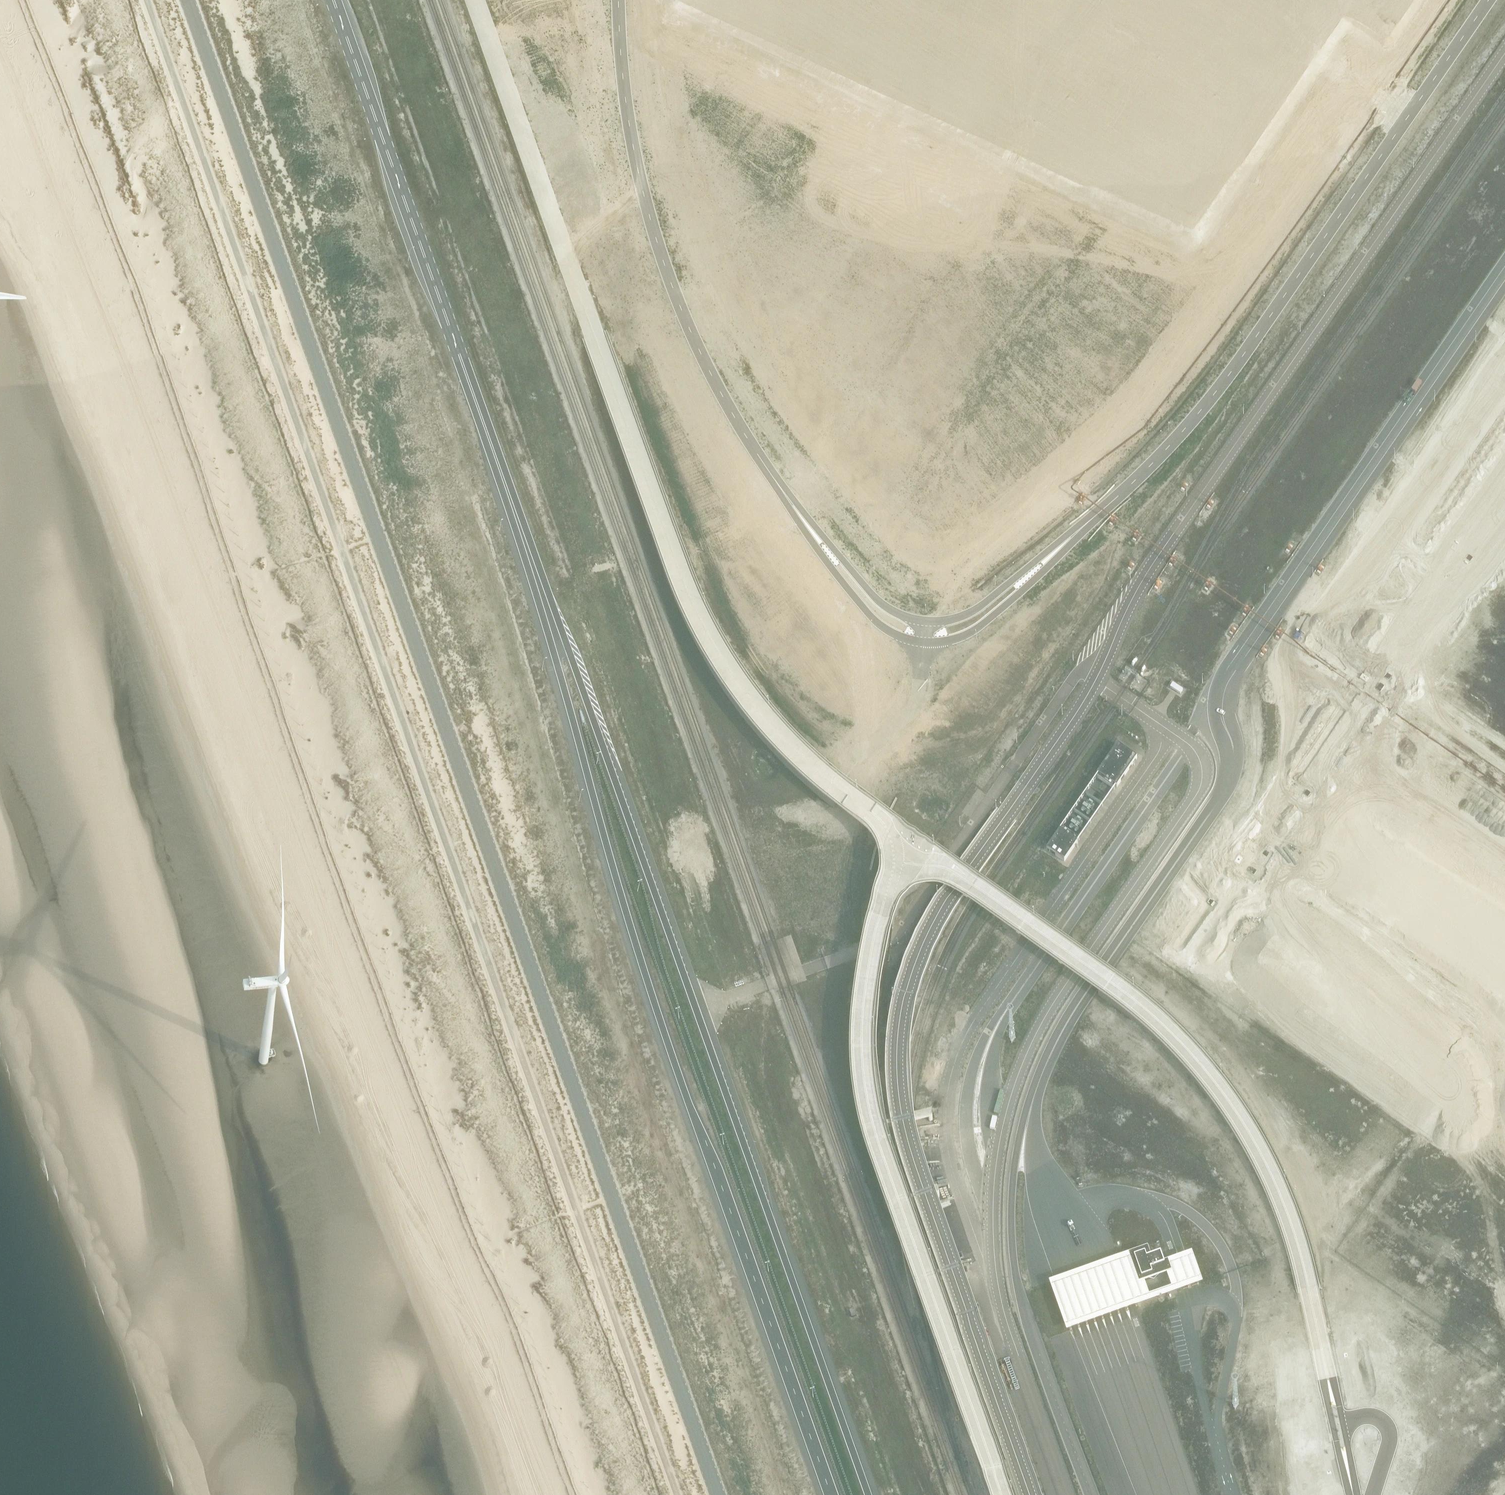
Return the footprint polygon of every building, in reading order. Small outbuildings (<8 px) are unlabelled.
[(824,620),(815,628),(819,633),(828,625),(824,620)] [(1171,688),(1182,692),(1184,688),(1172,683),(1171,688)] [(1060,830),(1046,849),(1064,862),(1077,842),(1116,787),(1137,758),(1117,744),(1097,774),(1098,775),(1060,830)] [(918,1133),(926,1133),(925,1126),(931,1126),(931,1121),(918,1121),(918,1133)] [(1166,1264),(1165,1262),(1162,1252),(1147,1257),(1145,1253),(1135,1256),(1143,1278),(1154,1274),(1152,1269),(1166,1264)] [(1049,1283),(1067,1330),(1089,1322),(1102,1318),(1113,1314),(1189,1288),(1204,1283),(1203,1282),(1193,1253),(1181,1257),(1165,1262),(1166,1264),(1152,1269),(1154,1274),(1143,1278),(1135,1256),(1134,1253),(1097,1266),(1086,1270),(1074,1274),(1049,1283)] [(1293,1304),(1300,1313),(1304,1310),(1298,1301),(1293,1304)]
